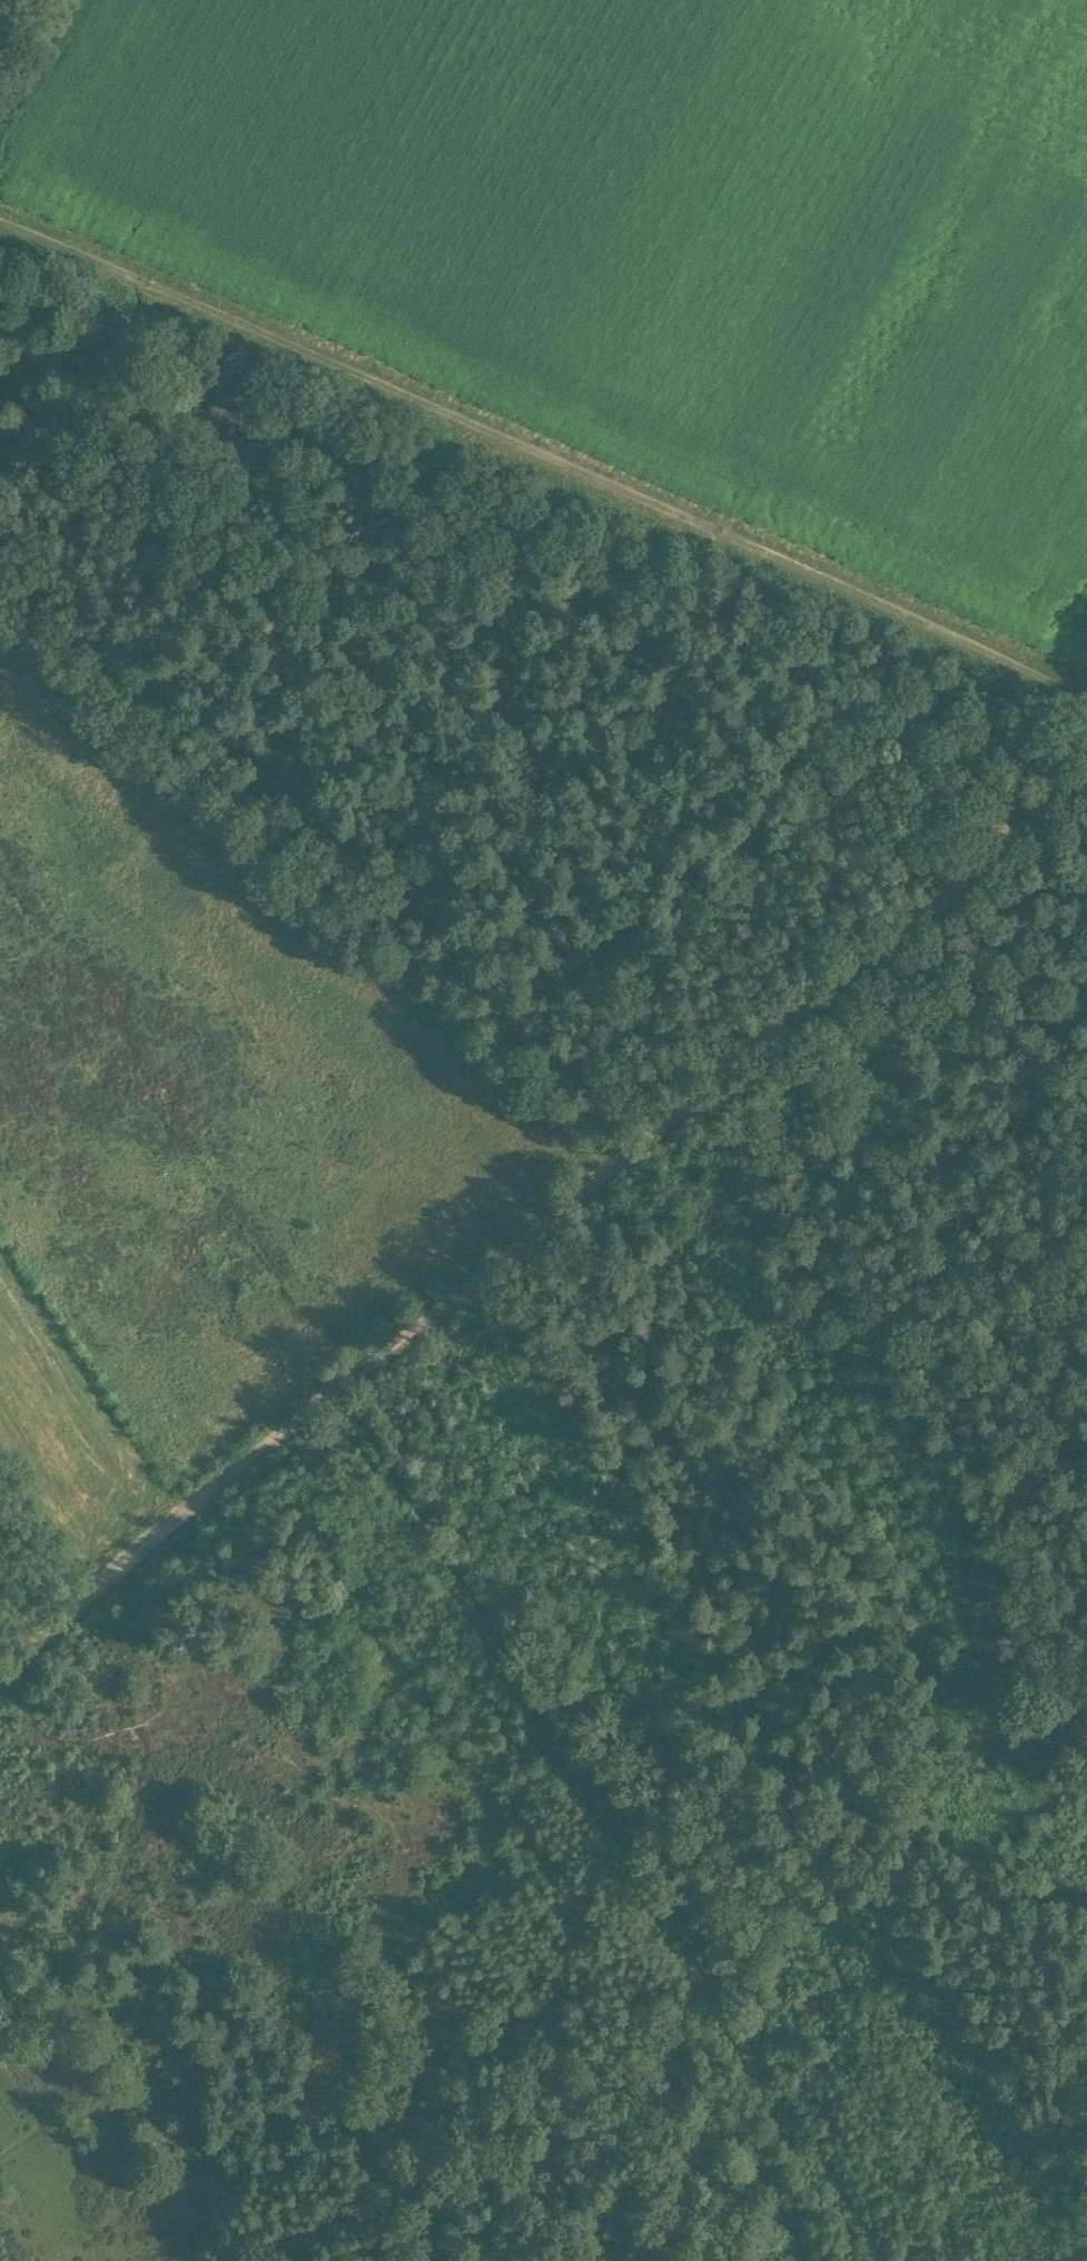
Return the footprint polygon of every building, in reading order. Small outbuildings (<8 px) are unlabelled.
[(7,326),(11,318),(0,313),(0,322),(7,326)]
